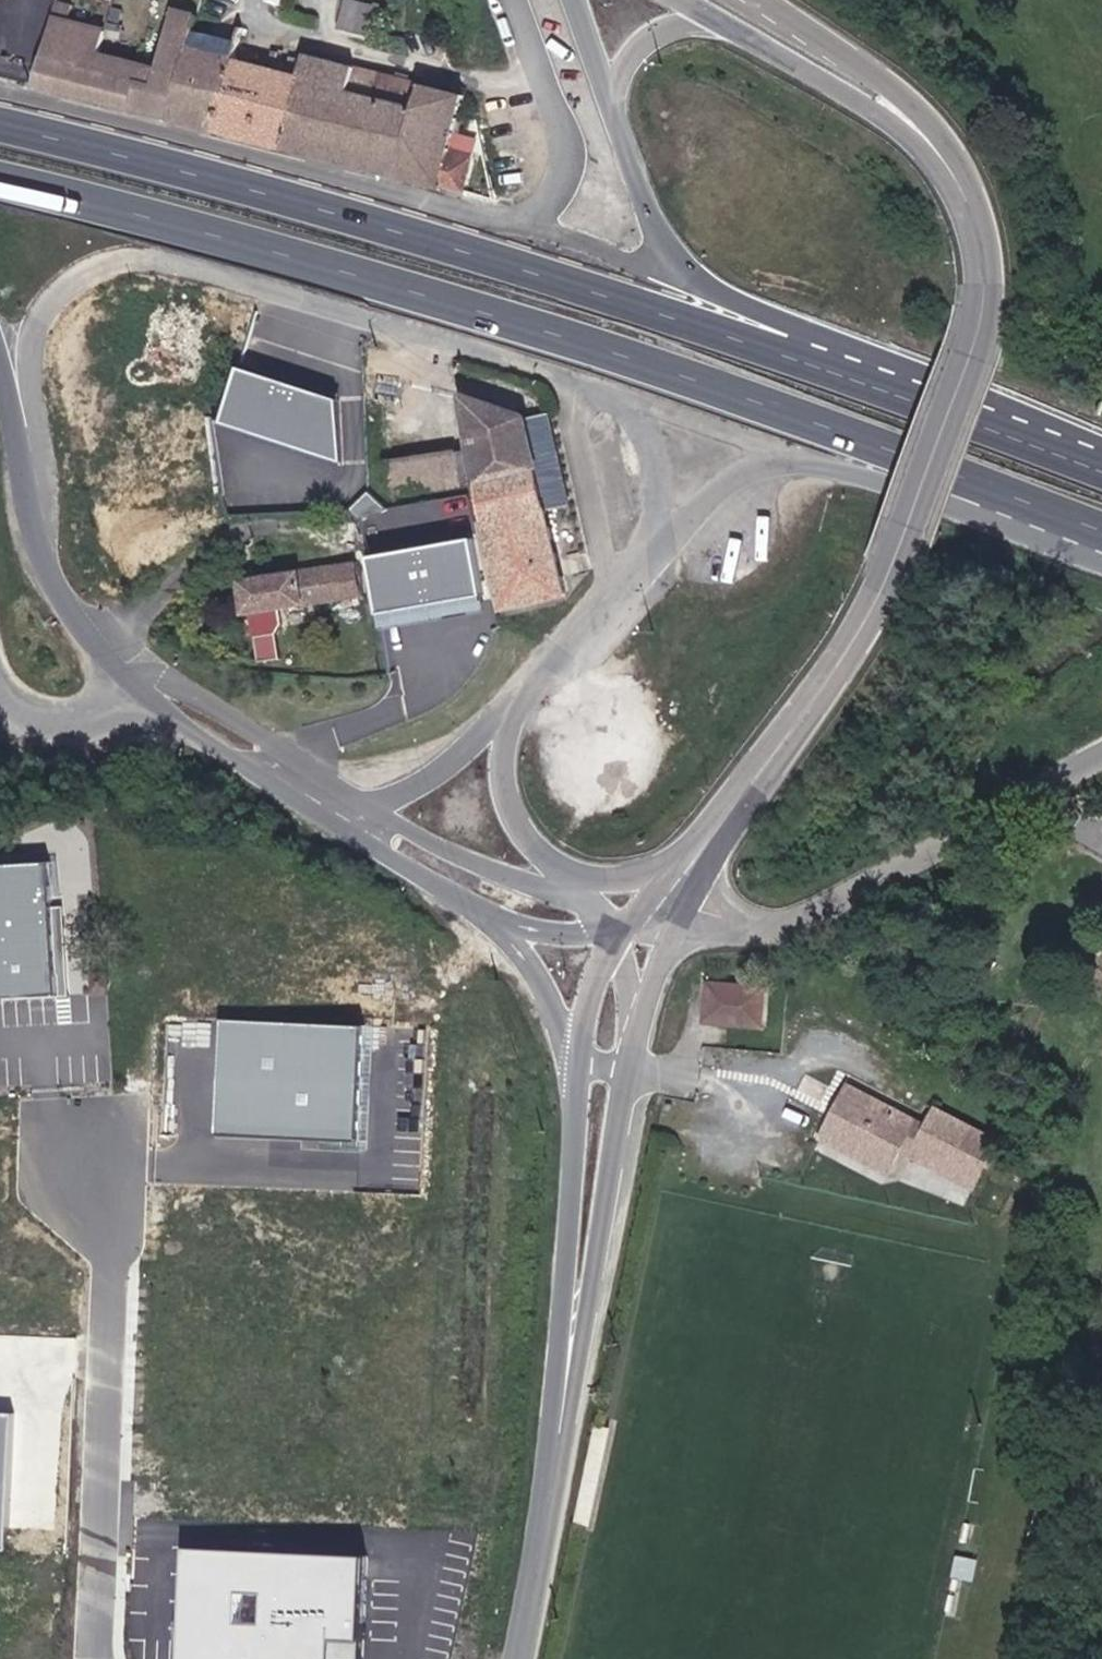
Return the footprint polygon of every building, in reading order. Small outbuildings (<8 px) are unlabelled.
[(355,0),(343,0),(335,31),(370,41),(379,6),(355,0)] [(116,29),(63,18),(46,88),(183,122),(203,31),(207,14),(185,9),(170,73),(112,55),(116,29)] [(203,31),(183,122),(473,197),(482,149),(469,144),(479,100),(435,89),(430,115),(362,92),(369,68),(319,58),(315,83),(249,64),(250,43),(203,31)] [(334,400),(232,368),(213,423),(338,463),(334,400)] [(549,421),(470,395),(480,448),(400,459),(401,468),(389,469),(391,498),(487,484),(513,617),(586,600),(549,421)] [(379,493),(356,501),(362,517),(385,509),(379,493)] [(488,543),(387,561),(394,600),(455,590),(459,618),(500,611),(488,543)] [(364,554),(248,572),(255,618),(372,600),(364,554)] [(0,865),(0,996),(55,994),(48,863),(0,865)] [(1093,948),(1101,961),(1101,942),(1093,948)] [(771,986),(710,980),(705,1024),(766,1028),(771,986)] [(361,1027),(217,1021),(212,1134),(356,1140),(361,1027)] [(925,1123),(854,1083),(823,1138),(894,1178),(907,1157),(925,1123)] [(936,1105),(925,1123),(907,1157),(974,1192),(1002,1139),(936,1105)] [(0,1415),(0,1550),(2,1550),(12,1416),(0,1415)] [(176,1548),(171,1658),(359,1658),(365,1556),(176,1548)]
